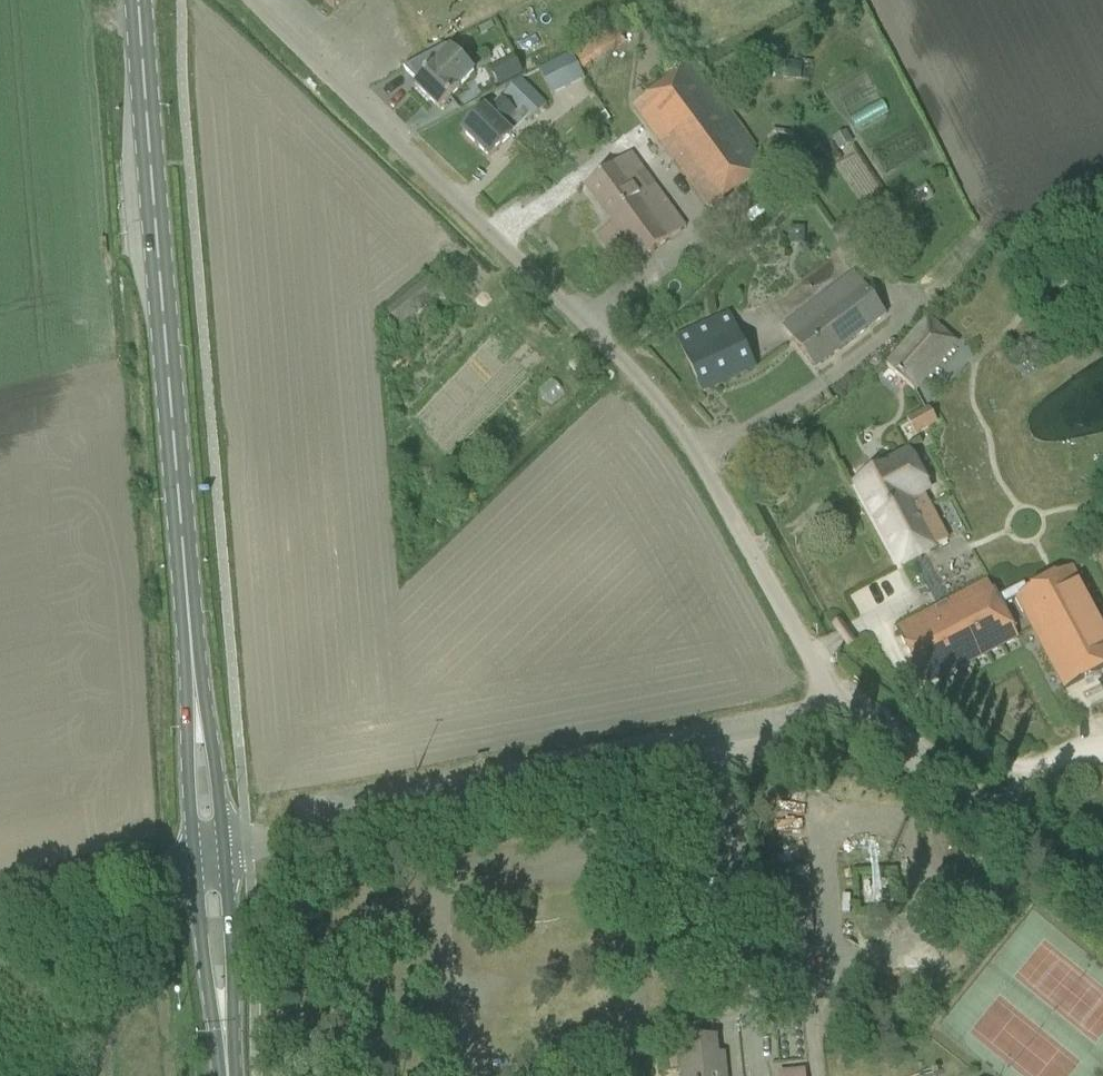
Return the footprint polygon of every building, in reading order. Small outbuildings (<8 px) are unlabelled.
[(435,64),(414,86),(439,110),(473,74),(449,51),(436,64),(435,64)] [(571,54),(538,70),(551,95),(583,78),(571,54)] [(514,57),(490,69),(500,87),(523,74),(514,57)] [(766,167),(691,65),(633,109),(707,211),(766,167)] [(798,81),(799,73),(783,72),(782,80),(798,81)] [(528,123),(546,105),(520,79),(502,97),(528,123)] [(484,109),(477,116),(462,132),(489,159),(510,137),(500,126),(514,112),(502,100),(489,114),(484,109)] [(628,154),(602,174),(584,187),(612,225),(597,236),(624,273),(683,229),(653,187),(628,154)] [(853,273),(799,314),(782,327),(814,370),(886,316),(853,273)] [(441,292),(429,277),(387,312),(398,326),(441,292)] [(755,370),(730,313),(675,337),(702,393),(755,370)] [(915,393),(959,343),(927,315),(883,365),(915,393)] [(905,420),(911,431),(915,438),(939,424),(928,406),(905,420)] [(921,499),(900,459),(875,472),(855,483),(877,523),(921,499)] [(925,497),(921,499),(877,523),(900,566),(910,561),(935,608),(943,604),(918,557),(945,542),(948,540),(925,497)] [(996,599),(1001,608),(1016,601),(1064,690),(1102,669),(1102,627),(1071,567),(1054,576),(1027,591),(1023,585),(996,599)] [(935,608),(915,619),(896,629),(926,686),(1015,639),(984,582),(943,604),(935,608)] [(796,1049),(810,1049),(809,1024),(795,1025),(796,1049)] [(682,1074),(682,1075),(726,1075),(724,1053),(716,1054),(714,1039),(685,1042),(685,1038),(671,1038),(664,1060),(680,1059),(682,1074)]
